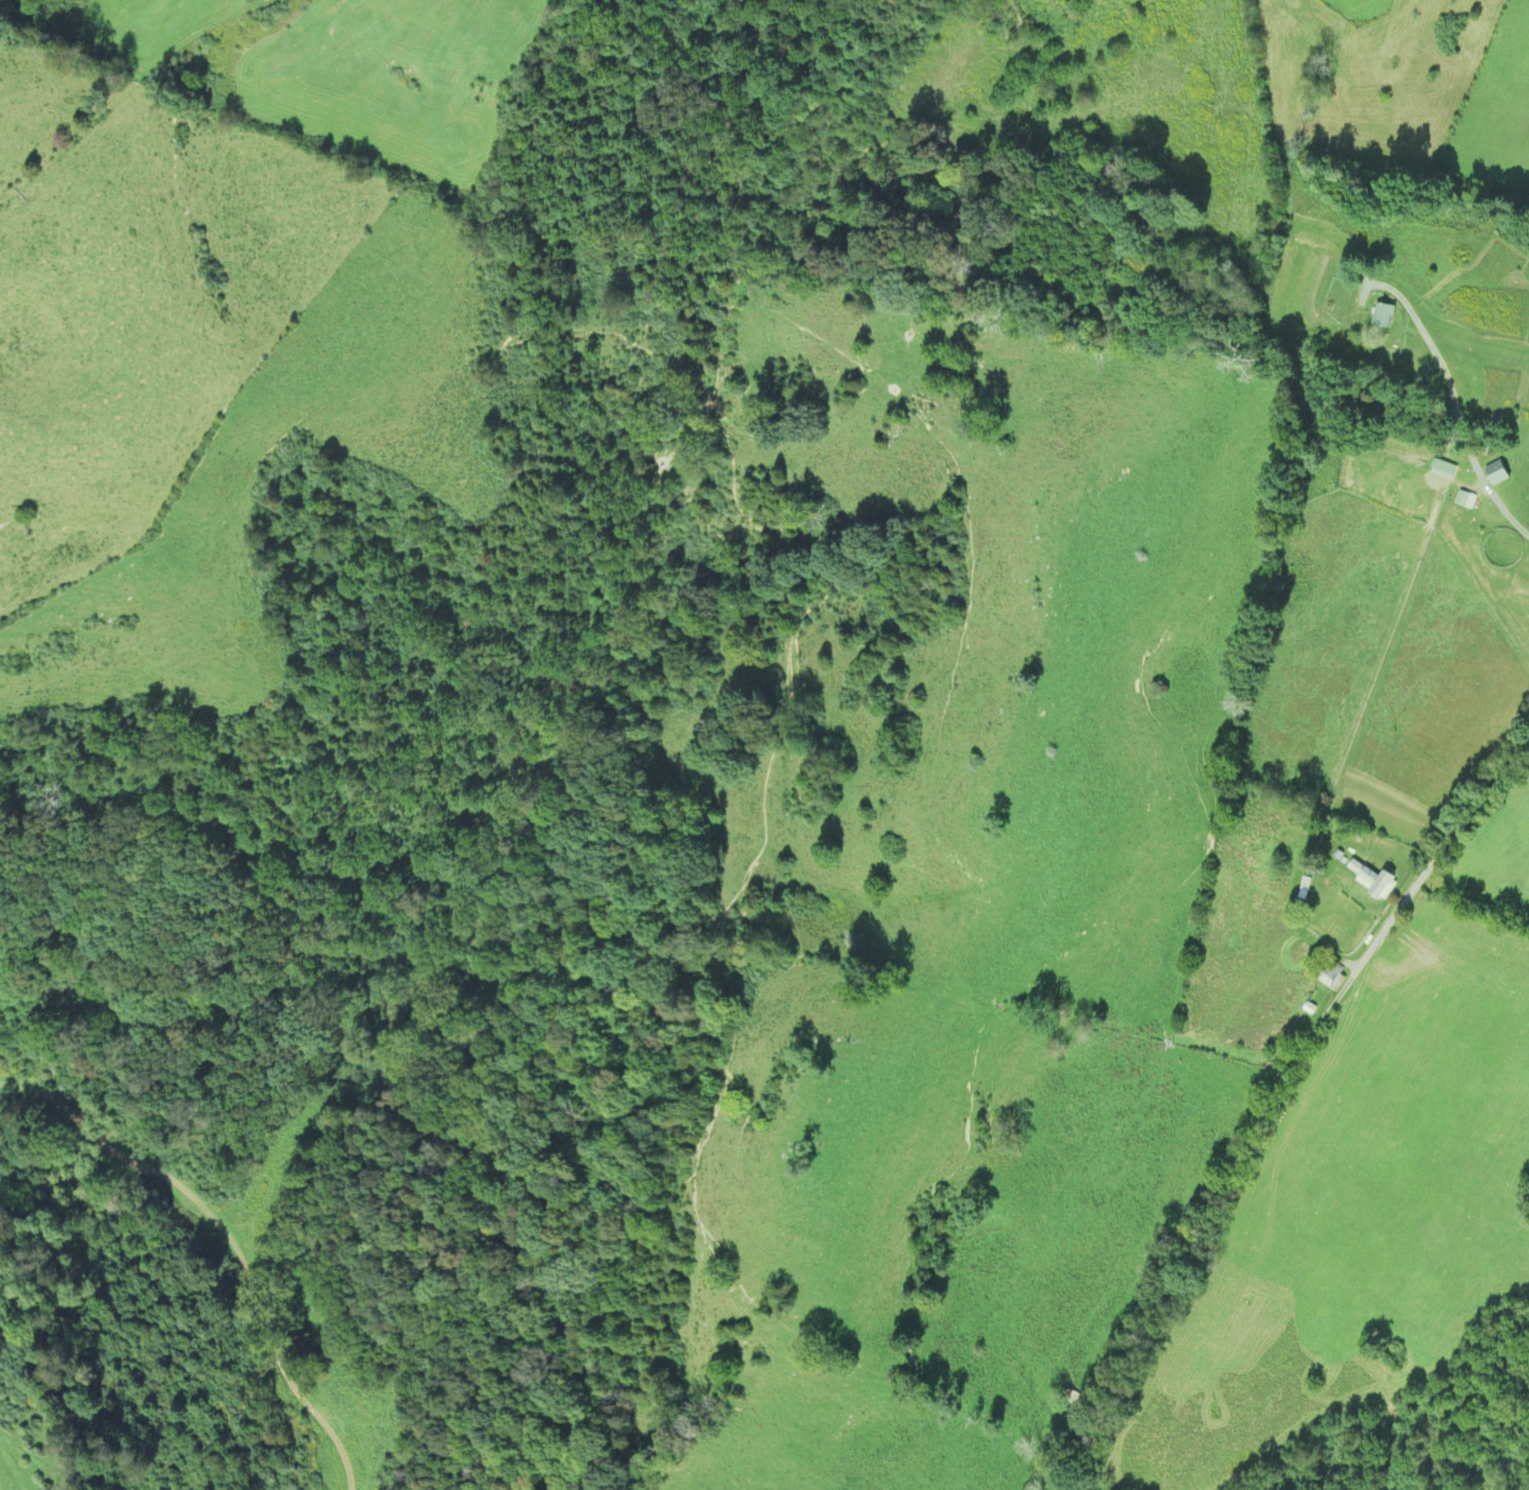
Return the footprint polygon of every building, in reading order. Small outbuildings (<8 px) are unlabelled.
[(1369,325),(1386,328),(1390,306),(1373,303),(1369,325)] [(1455,467),(1433,458),(1428,473),(1449,481),(1455,467)] [(1490,486),(1506,481),(1500,464),(1484,470),(1490,486)] [(1470,510),(1475,496),(1458,490),(1453,504),(1470,510)] [(1381,902),(1396,880),(1382,870),(1378,877),(1351,859),(1346,867),(1357,875),(1352,883),(1381,902)] [(1299,898),(1305,899),(1308,880),(1301,879),(1299,898)] [(1342,969),(1329,960),(1315,980),(1333,992),(1342,979),(1337,975),(1342,969)] [(1077,1396),(1063,1389),(1058,1399),(1073,1406),(1077,1396)]
